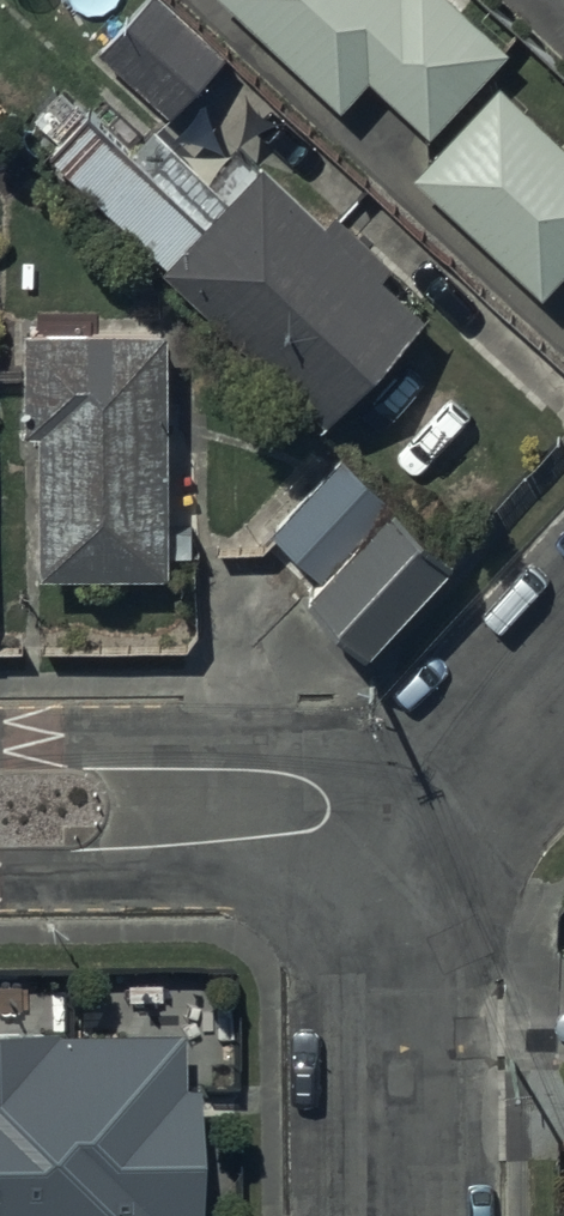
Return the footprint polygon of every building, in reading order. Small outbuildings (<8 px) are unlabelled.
[(164,0),(150,0),(102,53),(173,117),(228,57),(164,0)] [(457,0),(226,0),(343,106),(371,75),(434,131),(510,47),(457,0)] [(502,86),(418,177),(547,295),(563,276),(563,142),(502,86)] [(330,222),(266,163),(167,269),(331,420),(426,318),(382,278),(395,264),(339,212),(330,222)] [(173,329),(27,330),(27,434),(45,434),(46,577),(175,576),(173,329)] [(394,503),(346,458),(276,532),(325,577),(394,503)] [(458,563),(400,507),(314,596),(372,652),(458,563)] [(197,1089),(182,1089),(181,1031),(0,1033),(0,1215),(198,1215),(197,1089)]
